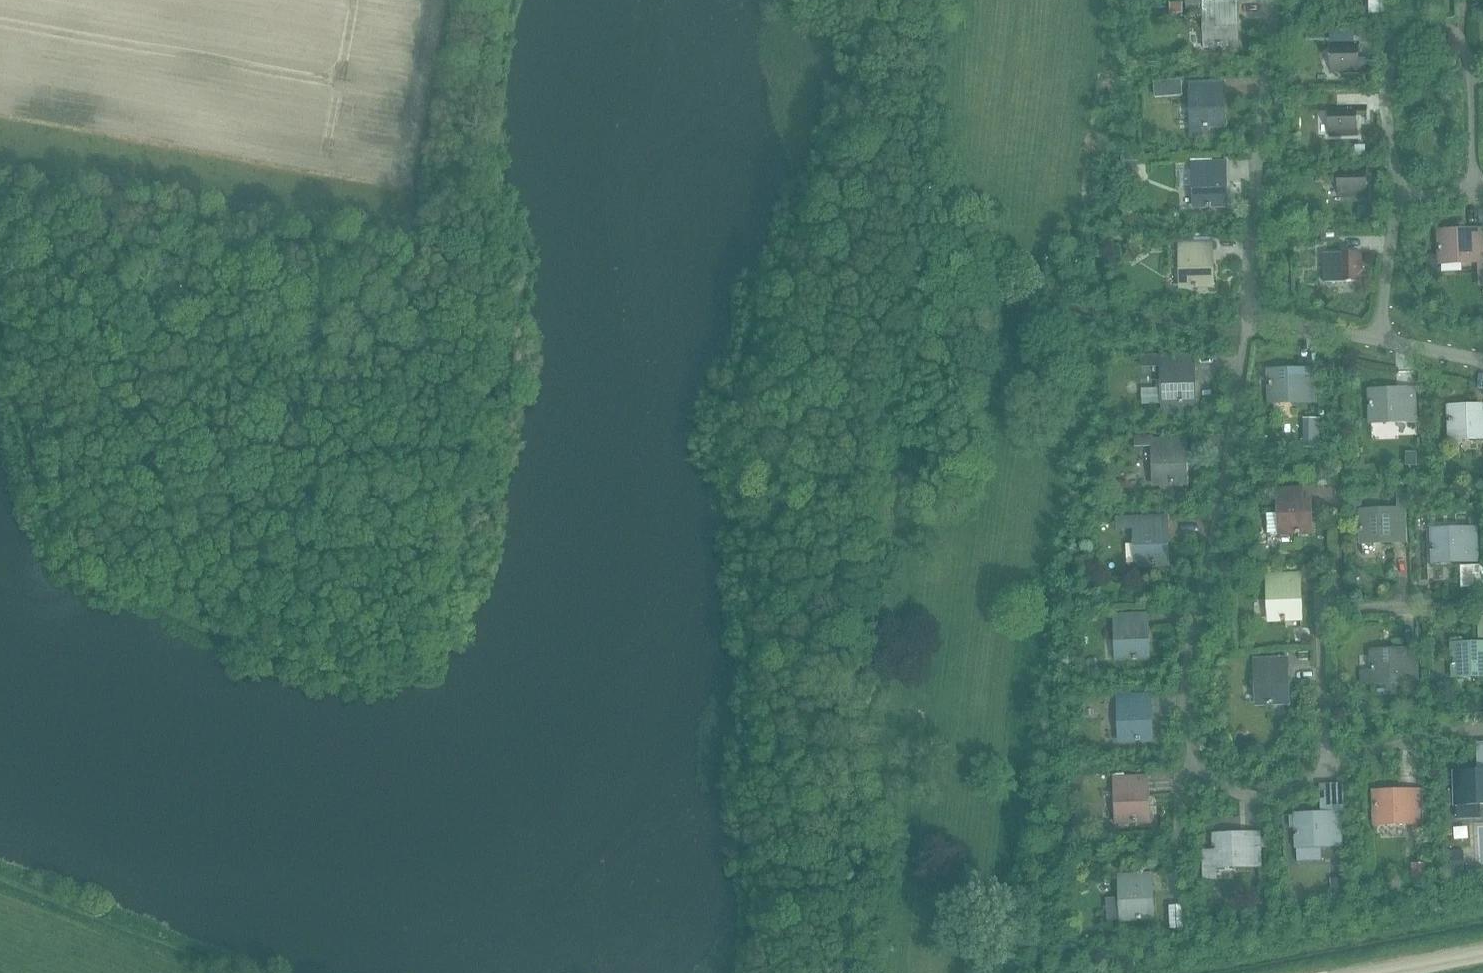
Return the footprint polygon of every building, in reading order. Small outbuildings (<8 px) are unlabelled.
[(1202,11),(1201,0),(1186,0),(1186,11),(1202,11)] [(1371,12),(1393,12),(1392,0),(1371,0),(1371,12)] [(1204,2),(1205,46),(1237,45),(1236,2),(1204,2)] [(1331,42),(1332,71),(1358,71),(1357,42),(1331,42)] [(1190,83),(1191,128),(1223,127),(1222,82),(1190,83)] [(1329,106),(1329,135),(1356,134),(1355,105),(1329,106)] [(1193,163),(1194,207),(1225,206),(1224,162),(1193,163)] [(1338,166),(1339,195),(1365,195),(1364,166),(1338,166)] [(1376,213),(1360,212),(1359,221),(1376,221),(1376,213)] [(1340,230),(1321,231),(1321,244),(1340,242),(1340,230)] [(1482,230),(1438,231),(1439,262),(1478,261),(1479,287),(1482,287),(1482,238),(1482,230)] [(1179,243),(1180,287),(1212,286),(1210,242),(1179,243)] [(1365,281),(1364,255),(1324,255),(1324,282),(1351,281),(1351,280),(1365,281)] [(1192,358),(1161,360),(1161,355),(1141,355),(1141,368),(1161,367),(1163,419),(1185,418),(1184,403),(1194,403),(1192,358)] [(1313,377),(1296,378),(1296,370),(1269,371),(1270,402),(1313,401),(1313,377)] [(1413,397),(1397,398),(1396,389),(1369,390),(1370,423),(1414,421),(1413,397)] [(1476,413),(1475,406),(1448,406),(1449,438),(1482,437),(1482,413),(1476,413)] [(1321,447),(1321,433),(1305,433),(1305,447),(1321,447)] [(1175,439),(1154,440),(1153,436),(1135,437),(1135,448),(1152,448),(1153,484),(1185,483),(1184,456),(1176,456),(1175,439)] [(1310,505),(1301,505),(1301,488),(1277,489),(1279,533),(1311,532),(1310,505)] [(1362,494),(1348,495),(1349,509),(1363,508),(1362,494)] [(1360,511),(1361,542),(1388,541),(1388,534),(1405,533),(1404,511),(1409,511),(1409,494),(1397,494),(1398,510),(1360,511)] [(1166,520),(1136,521),(1136,517),(1117,518),(1117,529),(1134,528),(1136,565),(1168,564),(1166,520)] [(1431,530),(1432,562),(1459,561),(1459,553),(1476,553),(1475,528),(1431,530)] [(1267,575),(1269,620),(1301,618),(1299,574),(1267,575)] [(1147,631),(1139,632),(1138,615),(1114,616),(1116,659),(1148,658),(1147,631)] [(1454,677),(1482,676),(1482,644),(1452,645),(1454,677)] [(1371,651),(1372,683),(1416,681),(1415,650),(1371,651)] [(1255,659),(1256,704),(1288,703),(1286,658),(1255,659)] [(1142,695),(1132,695),(1131,690),(1112,691),(1112,700),(1118,700),(1120,740),(1151,739),(1150,712),(1142,713),(1142,695)] [(1481,780),(1481,771),(1455,772),(1455,783),(1442,783),(1442,808),(1456,808),(1456,804),(1480,803),(1482,803),(1482,780),(1481,780)] [(1069,777),(1069,792),(1084,791),(1084,777),(1069,777)] [(1147,794),(1139,794),(1138,777),(1114,778),(1116,822),(1148,821),(1147,794)] [(1414,834),(1425,834),(1424,790),(1375,792),(1376,823),(1413,822),(1414,834)] [(1480,803),(1456,804),(1456,808),(1456,819),(1481,819),(1480,803)] [(1295,814),(1296,846),(1323,845),(1323,837),(1340,836),(1339,812),(1295,814)] [(1259,841),(1241,841),(1241,833),(1213,834),(1214,850),(1202,851),(1203,870),(1215,870),(1215,866),(1260,865),(1259,841)] [(1462,851),(1452,852),(1453,870),(1463,868),(1462,851)] [(1427,882),(1426,863),(1411,864),(1412,882),(1427,882)] [(1152,891),(1144,892),(1143,874),(1119,875),(1122,920),(1154,918),(1152,891)] [(1347,895),(1346,877),(1330,878),(1331,896),(1347,895)] [(1268,913),(1267,892),(1252,893),(1253,914),(1268,913)]
